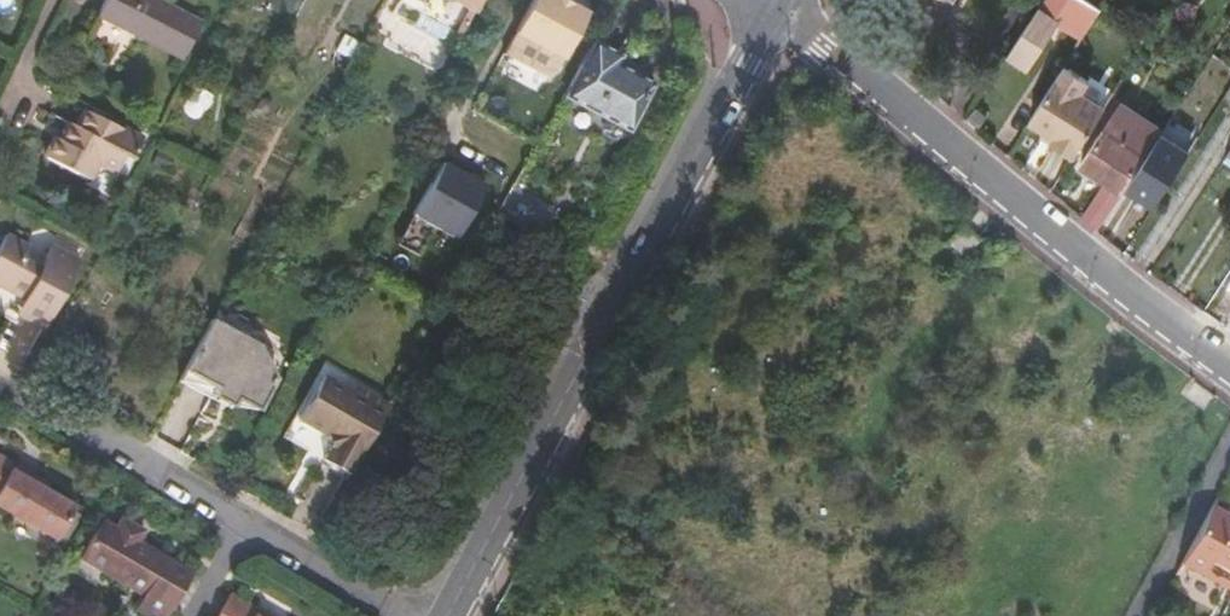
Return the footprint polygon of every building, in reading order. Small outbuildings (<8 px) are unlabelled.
[(181,58),(200,24),(156,0),(105,0),(98,15),(181,58)] [(397,16),(453,46),(477,0),(406,0),(397,16)] [(1091,0),(1043,0),(1008,52),(1027,65),(1058,18),(1081,34),(1100,6),(1091,0)] [(512,60),(555,83),(560,74),(581,35),(538,11),(512,60)] [(350,59),(359,43),(345,35),(336,52),(350,59)] [(618,54),(591,38),(560,94),(626,130),(652,84),(614,62),(618,54)] [(350,59),(342,74),(354,80),(371,50),(359,43),(350,59)] [(1089,79),(1066,64),(1031,118),(1047,128),(1057,134),(1053,139),(1076,153),(1106,106),(1082,90),(1089,79)] [(1089,166),(1099,173),(1122,187),(1143,154),(1161,126),(1121,101),(1103,129),(1082,162),(1089,166)] [(42,155),(85,179),(95,162),(113,171),(121,156),(129,159),(139,142),(83,111),(74,127),(67,123),(57,141),(51,138),(42,155)] [(440,158),(411,212),(456,237),(486,182),(440,158)] [(523,163),(512,181),(527,190),(537,172),(523,163)] [(1152,175),(1136,199),(1147,206),(1162,182),(1152,175)] [(1084,215),(1099,225),(1120,195),(1105,185),(1084,215)] [(494,212),(540,236),(553,213),(507,189),(494,212)] [(1114,211),(1102,230),(1111,238),(1122,244),(1135,224),(1114,211)] [(4,288),(7,282),(24,291),(21,297),(28,301),(20,316),(40,326),(77,258),(50,244),(37,267),(20,257),(27,245),(3,233),(0,239),(0,285),(4,288)] [(1220,285),(1229,292),(1229,271),(1220,285)] [(7,282),(4,288),(21,297),(24,291),(7,282)] [(28,301),(21,297),(13,312),(20,316),(28,301)] [(210,320),(177,380),(211,398),(213,396),(217,388),(236,398),(258,409),(274,379),(257,346),(210,320)] [(322,460),(348,474),(372,431),(389,400),(355,382),(353,385),(325,370),(300,414),(328,430),(329,448),(322,460)] [(217,388),(213,396),(231,406),(236,398),(217,388)] [(57,541),(76,509),(29,481),(32,477),(0,457),(0,507),(57,541)] [(1183,561),(1229,587),(1229,514),(1214,505),(1183,561)] [(170,611),(194,573),(148,547),(144,553),(134,547),(143,531),(122,519),(113,534),(99,527),(81,559),(101,570),(144,594),(135,609),(149,615),(154,615),(160,605),(170,611)] [(266,612),(230,592),(217,615),(264,615),(266,612)] [(170,611),(160,605),(154,615),(167,615),(170,611)]
